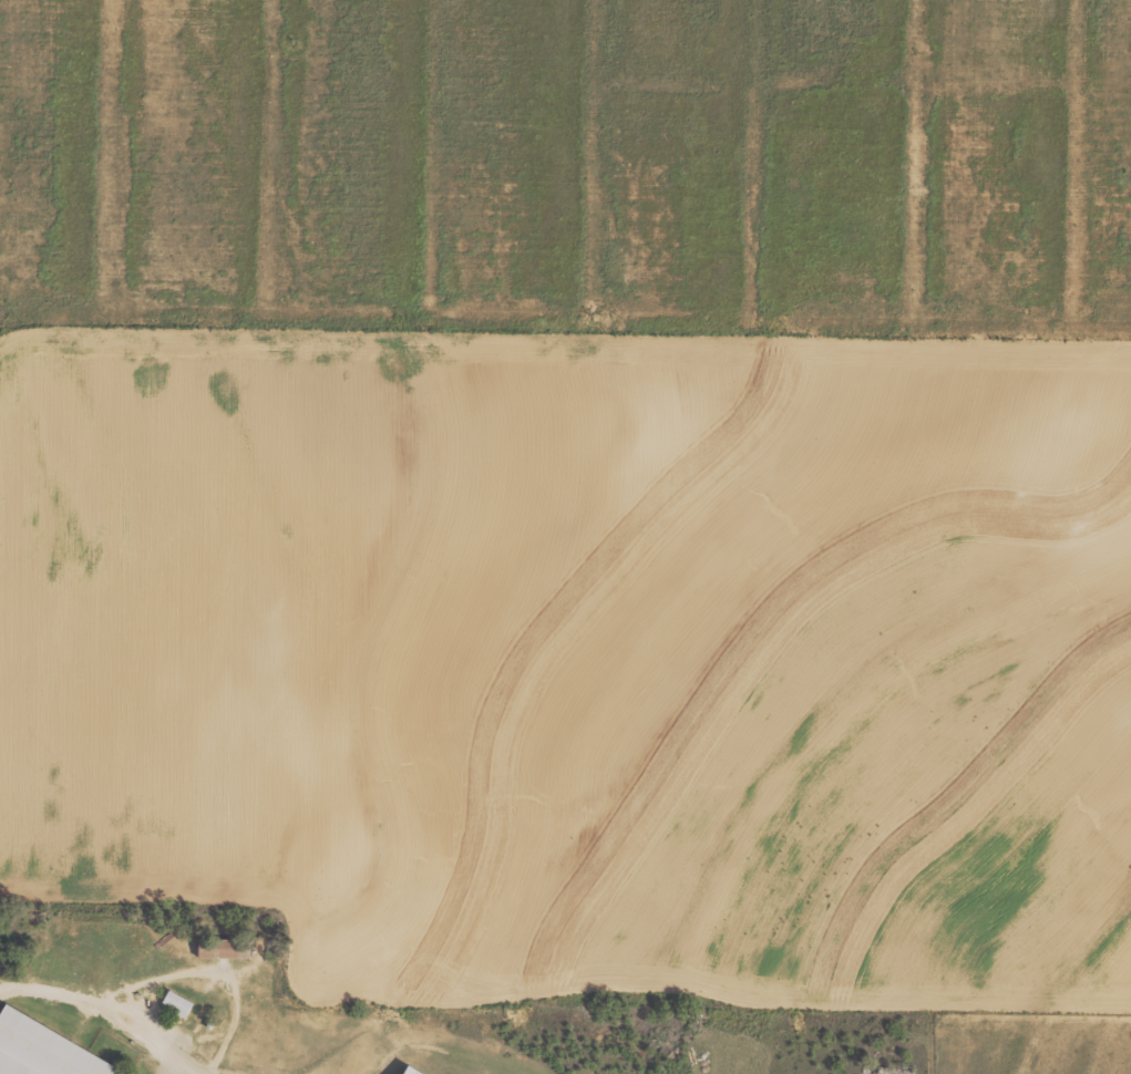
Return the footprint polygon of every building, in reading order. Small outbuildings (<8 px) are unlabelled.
[(201,957),(202,939),(253,939),(253,958),(201,957)] [(171,989),(195,1003),(186,1018),(163,1004),(171,989)] [(17,1004),(134,1073),(0,1073),(0,1032),(17,1004)]
